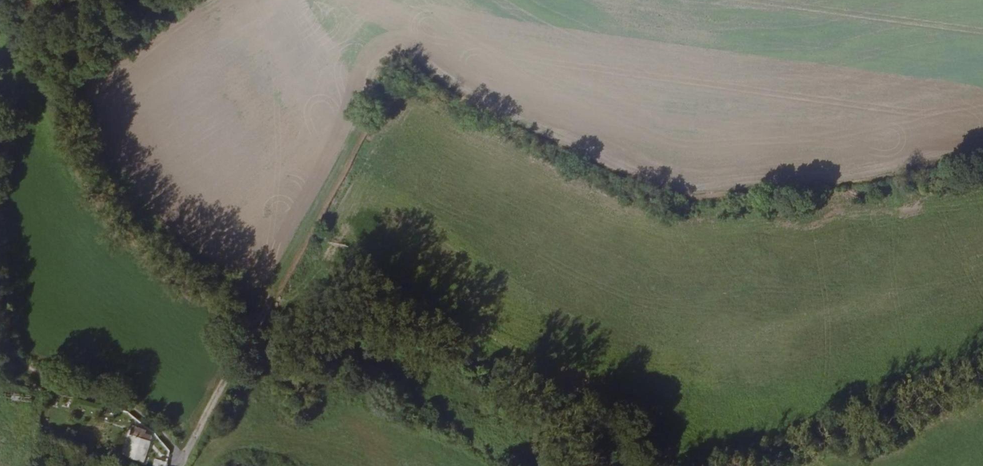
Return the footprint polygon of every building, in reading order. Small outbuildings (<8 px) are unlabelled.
[(147,442),(129,436),(123,457),(142,462),(147,442)]
